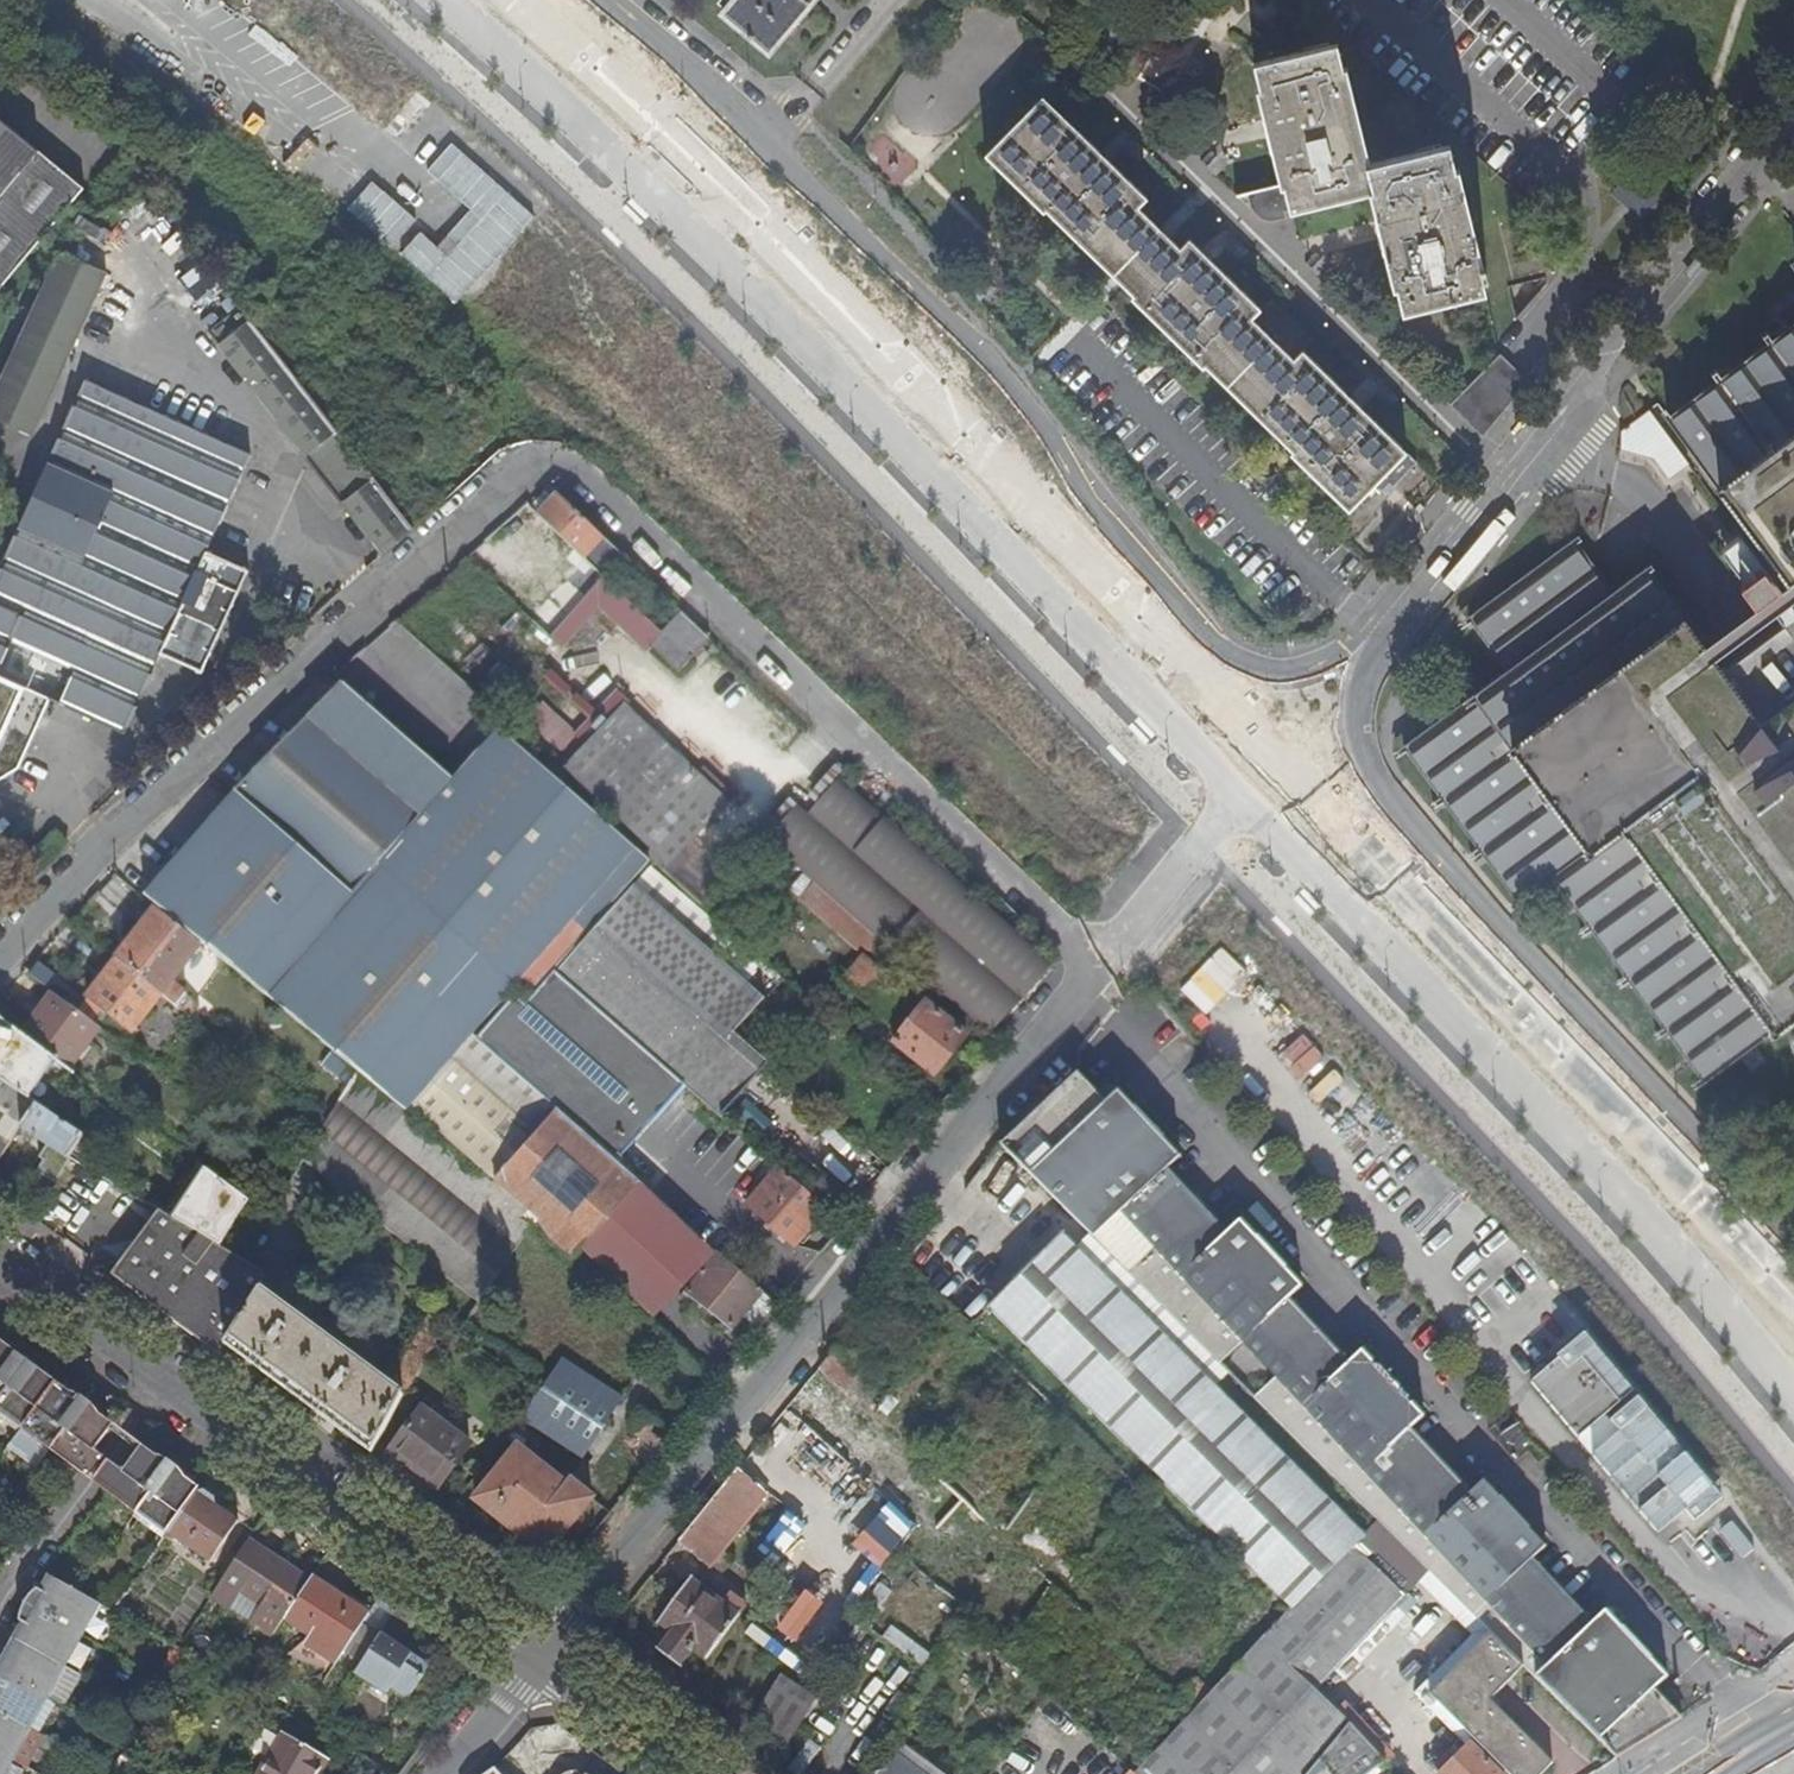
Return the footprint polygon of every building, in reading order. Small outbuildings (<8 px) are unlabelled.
[(724,13),(773,53),(817,0),(734,0),(724,13)] [(1337,43),(1255,64),(1261,88),(1257,89),(1280,185),(1245,193),(1249,207),(1251,212),(1255,215),(1259,219),(1274,215),(1276,221),(1286,219),(1285,212),(1369,192),(1392,289),(1396,289),(1402,313),(1484,292),(1481,280),(1487,278),(1484,267),(1481,267),(1458,169),(1455,170),(1449,144),(1369,164),(1347,67),(1343,68),(1337,43)] [(1146,198),(1043,96),(986,155),(1043,213),(1046,210),(1133,295),(1131,298),(1202,368),(1205,365),(1293,452),(1291,454),(1349,510),(1372,486),(1379,493),(1389,483),(1392,486),(1416,462),(1303,351),(1294,360),(1251,318),(1260,309),(1189,239),(1179,248),(1137,207),(1146,198)] [(85,190),(0,119),(0,290),(85,190)] [(1623,182),(1611,195),(1637,219),(1649,207),(1623,182)] [(454,304),(526,229),(496,201),(445,255),(419,231),(399,252),(454,304)] [(64,250),(0,388),(0,418),(33,433),(108,269),(64,250)] [(1304,264),(1320,279),(1330,268),(1326,252),(1320,258),(1315,253),(1304,264)] [(211,333),(384,555),(414,528),(254,320),(262,314),(252,302),(211,333)] [(1668,418),(1749,528),(1722,548),(1745,583),(1740,586),(1757,607),(1705,645),(1648,568),(1614,592),(1575,540),(1471,617),(1505,670),(1405,746),(1519,901),(1554,874),(1705,1080),(1781,1026),(1793,1045),(1793,324),(1668,418)] [(1500,355),(1451,406),(1479,432),(1527,381),(1500,355)] [(87,378),(0,571),(0,780),(3,781),(21,767),(52,699),(126,733),(162,654),(204,674),(251,572),(206,549),(251,452),(87,378)] [(1688,465),(1649,411),(1621,431),(1619,451),(1636,456),(1645,449),(1667,480),(1688,465)] [(550,488),(529,509),(537,517),(557,495),(550,488)] [(557,495),(537,517),(582,559),(592,548),(601,537),(557,495)] [(8,514),(0,503),(0,532),(8,514)] [(1420,503),(1415,508),(1420,513),(1424,508),(1420,503)] [(592,548),(582,559),(591,568),(601,557),(592,548)] [(601,557),(591,568),(601,578),(611,567),(601,557)] [(681,614),(662,635),(690,661),(709,641),(681,614)] [(690,661),(662,635),(650,647),(678,673),(690,661)] [(456,673),(502,713),(517,695),(489,669),(490,668),(473,653),(456,673)] [(598,667),(577,686),(595,707),(617,688),(598,667)] [(458,1058),(460,1061),(539,1131),(558,1111),(475,1038),(515,997),(526,1007),(556,973),(605,919),(634,887),(655,864),(647,857),(506,730),(457,784),(345,685),(237,793),(148,902),(157,909),(202,945),(409,1114),(458,1058)] [(517,695),(502,713),(511,721),(527,703),(517,695)] [(522,722),(550,752),(572,732),(543,701),(522,722)] [(614,722),(716,815),(729,802),(626,709),(614,722)] [(614,722),(567,774),(652,850),(647,857),(655,864),(665,873),(716,815),(614,722)] [(805,739),(787,723),(775,735),(792,752),(805,739)] [(799,805),(768,841),(992,1036),(1052,967),(839,782),(810,814),(799,805)] [(823,919),(837,904),(814,884),(801,899),(823,919)] [(605,919),(734,1033),(763,1000),(634,887),(605,919)] [(869,952),(879,940),(837,904),(823,919),(845,938),(849,934),(869,952)] [(157,909),(117,961),(163,995),(179,1007),(187,996),(172,983),(202,945),(157,909)] [(723,1119),(770,1064),(736,1035),(734,1033),(605,919),(556,973),(685,1085),(723,1119)] [(879,940),(869,952),(883,964),(893,953),(879,940)] [(865,957),(842,983),(894,1030),(917,1003),(865,957)] [(134,1033),(163,995),(117,961),(88,998),(134,1033)] [(617,1163),(685,1085),(556,973),(526,1007),(515,997),(475,1038),(558,1111),(617,1163)] [(776,1009),(795,990),(785,980),(766,1001),(776,1009)] [(967,1036),(925,1004),(894,1043),(935,1075),(967,1036)] [(88,1083),(118,1042),(73,1009),(42,1050),(71,1071),(88,1083)] [(0,1019),(0,1082),(36,1106),(42,1110),(71,1071),(42,1050),(0,1019)] [(580,1250),(639,1183),(638,1182),(617,1163),(558,1111),(539,1131),(460,1061),(415,1112),(528,1212),(522,1219),(532,1227),(571,1259),(580,1250)] [(1077,1074),(1052,1098),(1198,1242),(1455,1497),(1659,1703),(1664,1699),(1655,1689),(1668,1677),(1606,1611),(1593,1623),(1534,1559),(1546,1548),(1484,1481),(1471,1493),(1411,1429),(1423,1416),(1362,1351),(1349,1363),(1288,1298),(1301,1286),(1240,1221),(1227,1233),(1166,1168),(1179,1157),(1117,1092),(1104,1103),(1077,1074)] [(342,1102),(519,1246),(532,1227),(522,1219),(528,1212),(359,1075),(342,1102)] [(21,1129),(36,1106),(0,1082),(0,1161),(21,1129)] [(1152,1246),(1126,1271),(1152,1296),(1198,1242),(1052,1098),(1000,1146),(1093,1238),(1120,1212),(1152,1246)] [(338,1146),(498,1278),(519,1246),(342,1102),(340,1101),(304,1161),(317,1172),(338,1146)] [(21,1129),(68,1160),(70,1157),(83,1137),(42,1110),(36,1106),(21,1129)] [(338,1146),(317,1172),(480,1304),(498,1278),(338,1146)] [(46,1181),(53,1186),(64,1169),(57,1165),(46,1181)] [(165,1213),(221,1246),(235,1224),(251,1202),(206,1170),(186,1197),(180,1193),(165,1213)] [(824,1211),(777,1170),(748,1205),(795,1246),(824,1211)] [(644,1176),(638,1182),(639,1183),(682,1222),(689,1215),(644,1176)] [(639,1183),(580,1250),(654,1318),(717,1252),(710,1246),(682,1222),(639,1183)] [(689,1215),(682,1222),(710,1246),(722,1232),(694,1208),(689,1215)] [(159,1209),(112,1274),(160,1310),(220,1355),(226,1346),(262,1292),(272,1277),(221,1246),(165,1213),(159,1209)] [(992,1303),(1107,1419),(1173,1344),(1064,1234),(992,1303)] [(1275,1377),(1253,1398),(1372,1517),(1491,1634),(1525,1667),(1618,1758),(1678,1722),(1659,1703),(1455,1497),(1198,1242),(1152,1296),(1219,1364),(1242,1342),(1275,1377)] [(763,1293),(719,1253),(687,1294),(733,1330),(763,1293)] [(789,1290),(763,1268),(752,1281),(779,1303),(789,1290)] [(387,1385),(262,1292),(226,1346),(371,1455),(403,1397),(387,1385)] [(427,1314),(387,1385),(404,1395),(444,1325),(427,1314)] [(1258,1572),(1277,1590),(1291,1605),(1349,1542),(1359,1531),(1173,1344),(1107,1419),(1249,1563),(1258,1572)] [(862,1371),(836,1348),(820,1369),(844,1391),(862,1371)] [(0,1351),(0,1399),(27,1362),(13,1351),(8,1357),(0,1351)] [(564,1359),(543,1391),(605,1431),(625,1399),(564,1359)] [(21,1429),(51,1389),(37,1379),(42,1372),(27,1362),(0,1399),(0,1414),(21,1429)] [(66,1399),(51,1389),(21,1429),(50,1451),(84,1404),(70,1394),(66,1399)] [(585,1460),(605,1431),(543,1391),(524,1420),(585,1460)] [(50,1451),(77,1471),(108,1431),(94,1420),(99,1415),(84,1404),(50,1451)] [(470,1444),(423,1409),(392,1451),(439,1486),(470,1444)] [(805,1425),(758,1483),(770,1493),(786,1507),(753,1551),(771,1566),(794,1535),(824,1497),(846,1473),(855,1480),(860,1474),(805,1425)] [(545,1557),(587,1502),(563,1482),(561,1484),(513,1449),(473,1502),(545,1557)] [(152,1463),(138,1452),(107,1492),(136,1513),(170,1468),(156,1457),(152,1463)] [(184,1478),(170,1468),(136,1513),(165,1535),(194,1495),(180,1484),(184,1478)] [(708,1568),(770,1493),(758,1483),(757,1484),(738,1469),(678,1543),(708,1568)] [(565,1480),(563,1482),(587,1502),(590,1499),(565,1480)] [(238,1521),(197,1493),(168,1534),(209,1562),(238,1521)] [(823,1585),(829,1590),(833,1593),(853,1610),(872,1586),(898,1552),(909,1537),(866,1503),(840,1536),(850,1545),(835,1567),(824,1558),(811,1574),(824,1584),(823,1585)] [(921,1547),(909,1537),(898,1552),(910,1562),(921,1547)] [(311,1579),(249,1540),(214,1598),(274,1636),(285,1619),(311,1579)] [(1353,1546),(1349,1542),(1291,1605),(1276,1621),(1353,1546)] [(1353,1546),(1276,1621),(1275,1622),(1210,1692),(1191,1713),(1136,1772),(1138,1773),(1254,1773),(1256,1771),(1235,1756),(1396,1586),(1353,1546)] [(1258,1572),(1249,1563),(1232,1579),(1261,1606),(1277,1590),(1258,1572)] [(370,1613),(313,1576),(311,1579),(285,1619),(311,1636),(306,1644),(337,1665),(345,1652),(370,1613)] [(38,1591),(30,1607),(80,1635),(98,1603),(53,1578),(44,1594),(38,1591)] [(739,1615),(724,1604),(690,1579),(663,1615),(677,1626),(671,1633),(658,1651),(679,1667),(693,1649),(707,1659),(739,1615)] [(1396,1586),(1235,1756),(1256,1771),(1260,1773),(1305,1773),(1350,1721),(1350,1720),(1316,1687),(1404,1594),(1396,1586)] [(724,1604),(739,1615),(747,1606),(732,1593),(724,1604)] [(814,1617),(852,1648),(865,1629),(853,1610),(833,1593),(814,1617)] [(370,1613),(345,1652),(362,1663),(381,1634),(396,1611),(379,1599),(370,1613)] [(63,1666),(80,1635),(30,1607),(21,1623),(27,1626),(18,1641),(63,1666)] [(677,1626),(663,1615),(657,1623),(671,1633),(677,1626)] [(1423,1623),(1388,1658),(1405,1675),(1440,1640),(1423,1623)] [(922,1666),(930,1654),(890,1626),(881,1638),(922,1666)] [(431,1667),(381,1634),(362,1663),(357,1670),(390,1692),(394,1686),(411,1697),(431,1667)] [(1525,1667),(1491,1634),(1485,1639),(1426,1690),(1510,1773),(1542,1773),(1553,1762),(1492,1698),(1525,1667)] [(0,1659),(0,1672),(45,1697),(63,1666),(18,1641),(10,1657),(3,1653),(0,1659)] [(28,1728),(44,1699),(45,1697),(0,1672),(0,1713),(28,1728)] [(816,1701),(783,1679),(757,1719),(789,1741),(816,1701)] [(1195,1679),(1176,1699),(1191,1713),(1210,1692),(1195,1679)] [(44,1699),(28,1728),(38,1734),(55,1704),(44,1699)] [(1683,1719),(1664,1699),(1659,1703),(1678,1722),(1683,1719)] [(11,1759),(27,1730),(28,1728),(0,1713),(0,1753),(11,1759)] [(1389,1764),(1350,1721),(1305,1773),(1377,1773),(1389,1764)] [(27,1730),(11,1759),(27,1768),(43,1739),(27,1730)] [(282,1731),(257,1773),(326,1773),(333,1761),(282,1731)] [(809,1739),(788,1767),(797,1773),(800,1773),(820,1748),(809,1739)] [(898,1742),(875,1773),(942,1773),(898,1742)] [(1471,1743),(1439,1773),(1502,1773),(1471,1743)] [(11,1759),(0,1753),(0,1773),(2,1773),(8,1764),(11,1759)] [(2,1773),(21,1773),(22,1772),(8,1764),(2,1773)]
